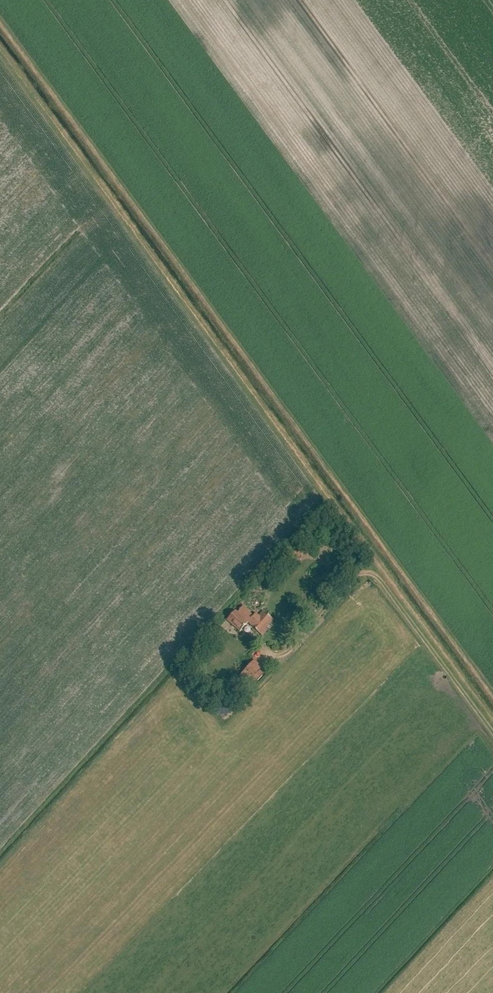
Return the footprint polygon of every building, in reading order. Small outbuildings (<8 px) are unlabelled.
[(263,613),(258,619),(243,608),(230,624),(241,633),(247,625),(263,638),(268,631),(267,630),(274,621),(263,613)] [(255,661),(240,677),(252,689),(264,676),(260,672),(263,669),(255,661)]
